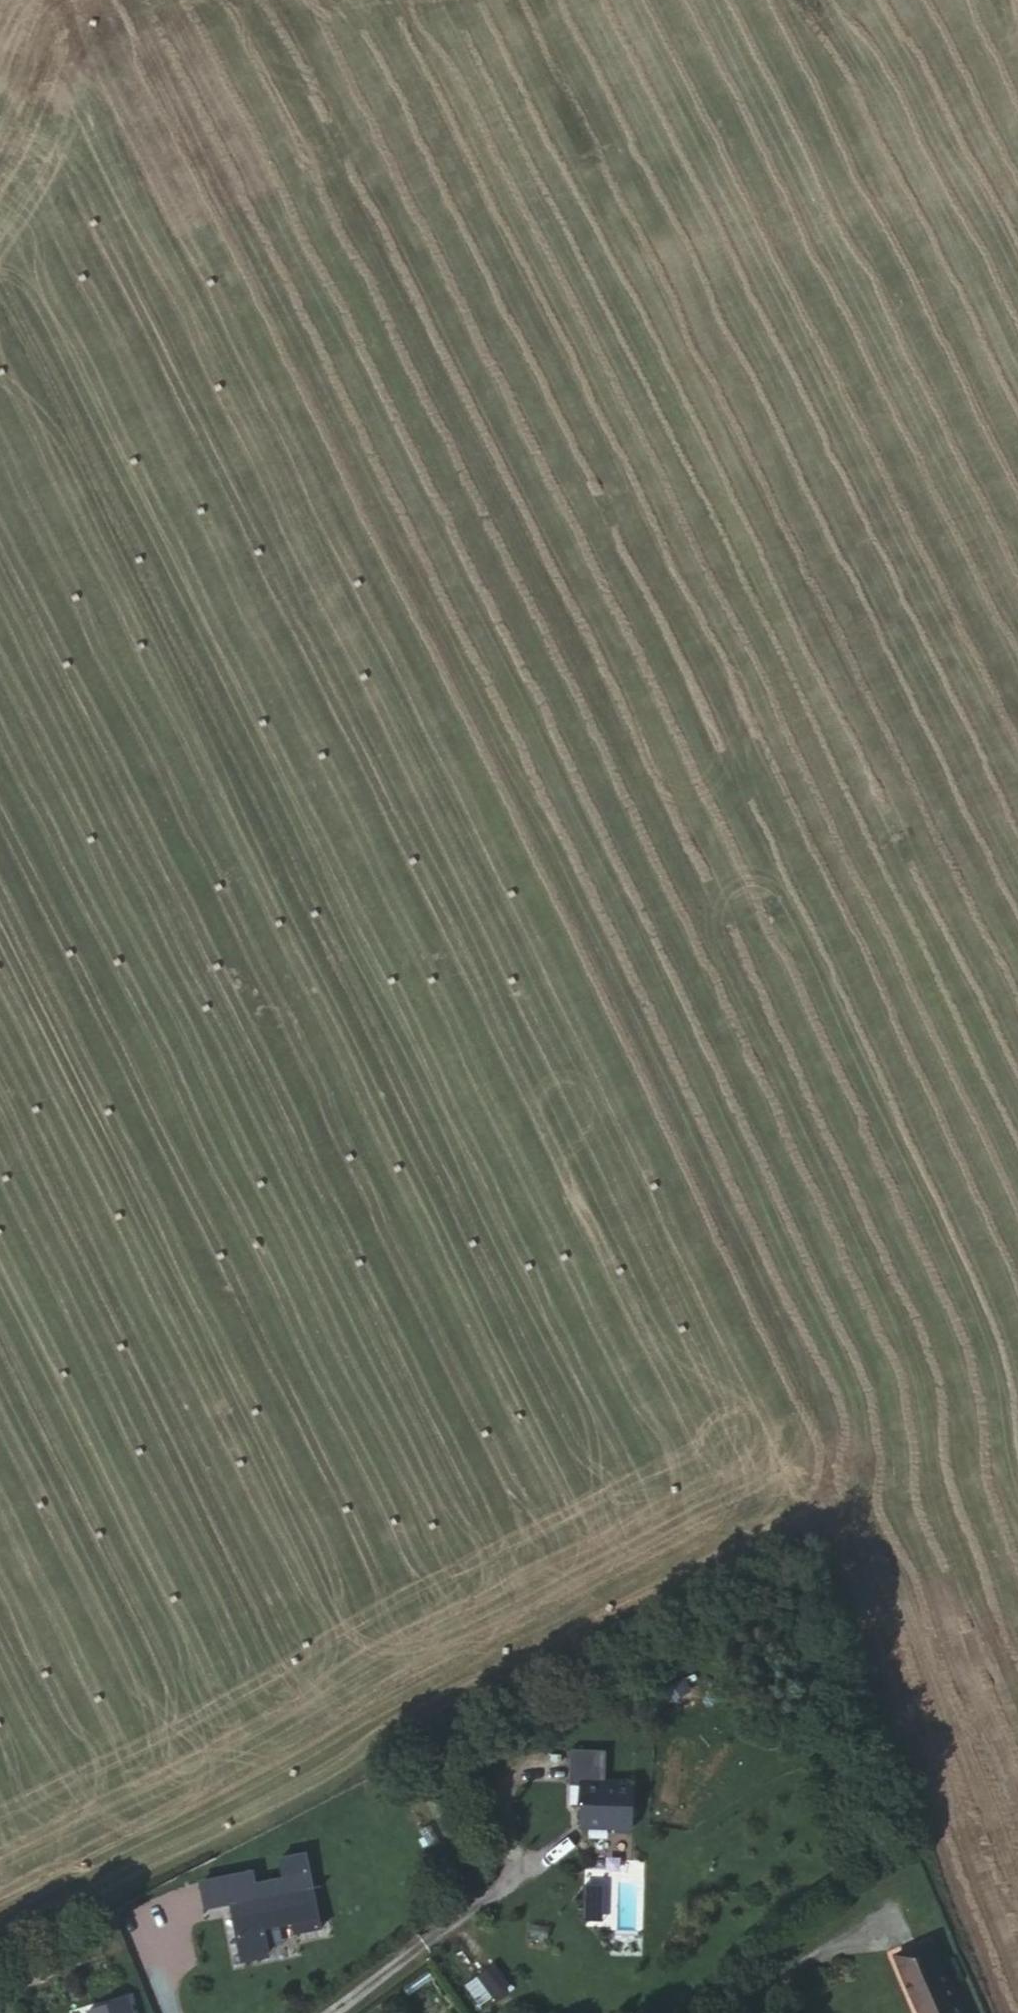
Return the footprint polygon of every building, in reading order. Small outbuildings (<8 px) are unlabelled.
[(607,1776),(579,1775),(578,1796),(581,1799),(580,1813),(585,1817),(610,1819),(614,1822),(626,1823),(630,1820),(631,1773),(607,1773),(607,1776)] [(230,1910),(239,1966),(270,1962),(266,1933),(291,1929),(293,1938),(320,1934),(309,1856),(277,1860),(280,1881),(255,1885),(254,1874),(199,1882),(203,1914),(230,1910)] [(896,1956),(920,2012),(960,2012),(930,1941),(896,1956)] [(480,1979),(495,1999),(510,1988),(496,1968),(480,1979)] [(85,2012),(134,2012),(128,1994),(84,2007),(85,2012)]
